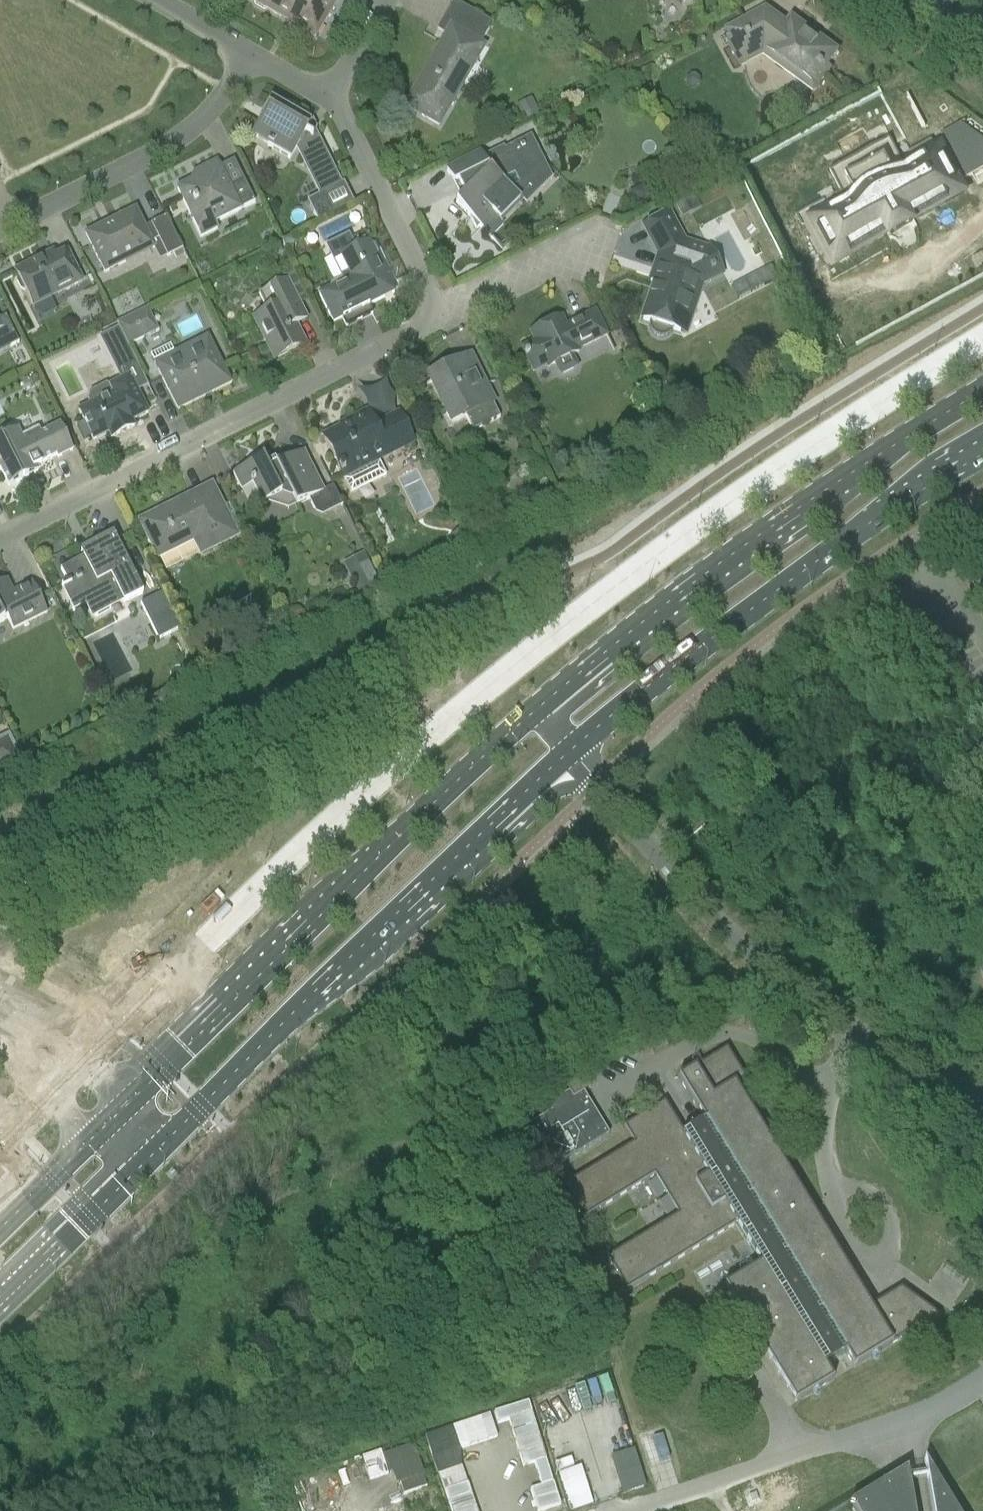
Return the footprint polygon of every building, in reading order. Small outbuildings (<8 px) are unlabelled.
[(249,0),(253,2),(254,5),(263,10),(266,10),(280,18),(281,16),(299,26),(298,28),(315,38),(333,6),(331,4),(334,0),(250,0),(249,0)] [(442,45),(440,43),(423,73),(427,75),(408,109),(438,126),(482,48),(478,46),(491,22),(454,1),(436,31),(446,37),(442,45)] [(748,20),(727,32),(733,43),(729,46),(741,67),(763,55),(791,76),(814,92),(819,85),(830,69),(826,66),(837,52),(819,38),(816,42),(807,36),(810,32),(791,18),(786,25),(766,10),(748,20)] [(685,79),(685,85),(689,89),(695,89),(699,85),(699,79),(695,75),(689,75),(685,79)] [(530,98),(515,106),(523,122),(539,114),(530,98)] [(322,194),(341,184),(315,131),(311,138),(304,135),(310,124),(270,100),(258,120),(262,123),(254,136),(268,145),(267,147),(289,160),(298,144),(305,148),(302,153),(322,194)] [(940,135),(964,179),(982,169),(982,141),(960,124),(940,135)] [(481,154),(448,171),(446,172),(460,199),(455,204),(469,217),(475,231),(479,227),(489,238),(503,225),(499,221),(548,172),(530,136),(504,150),(503,147),(482,157),(481,154)] [(839,190),(808,208),(814,219),(811,220),(835,264),(889,234),(891,237),(911,226),(910,223),(963,193),(940,150),(937,151),(931,140),(899,158),(889,138),(856,156),(829,171),(839,190)] [(176,189),(185,207),(201,237),(217,229),(214,223),(254,203),(243,180),(229,187),(216,161),(195,172),(198,178),(176,189)] [(632,191),(630,197),(636,207),(650,200),(642,186),(632,191)] [(689,195),(673,204),(680,217),(696,209),(689,195)] [(334,214),(325,197),(309,205),(317,222),(334,214)] [(85,234),(94,252),(104,273),(161,245),(167,257),(182,250),(165,217),(150,224),(151,227),(145,230),(135,209),(133,211),(121,217),(120,215),(117,216),(117,218),(111,221),(112,224),(102,229),(101,227),(85,234)] [(654,285),(642,321),(649,323),(649,327),(650,331),(652,334),(654,336),(655,337),(659,339),(663,338),(667,337),(670,334),(673,330),(680,332),(699,275),(710,279),(715,262),(709,250),(683,242),(668,213),(660,218),(654,221),(643,227),(654,248),(658,255),(654,267),(659,268),(654,285)] [(364,234),(350,241),(354,249),(355,249),(368,242),(364,234)] [(281,241),(285,250),(291,248),(292,242),(290,237),(281,241)] [(329,289),(318,294),(324,306),(333,324),(342,319),(345,327),(372,313),(369,306),(384,298),(392,294),(393,293),(393,292),(389,284),(387,280),(388,277),(385,277),(376,258),(377,255),(372,246),(370,245),(368,242),(355,249),(354,249),(350,241),(350,240),(343,238),(329,245),(327,251),(330,257),(336,259),(340,258),(347,273),(345,281),(342,283),(338,281),(330,285),(329,289)] [(41,258),(14,271),(18,279),(16,283),(20,292),(25,293),(32,307),(82,283),(76,270),(67,252),(55,258),(52,252),(51,253),(52,255),(42,260),(41,258)] [(306,320),(299,307),(286,280),(257,295),(266,312),(254,318),(275,360),(304,345),(294,326),(306,320)] [(146,309),(116,324),(127,347),(142,339),(141,336),(156,328),(146,309)] [(534,342),(521,349),(524,354),(523,354),(525,358),(526,358),(530,366),(531,369),(545,362),(545,363),(548,368),(555,364),(558,371),(564,374),(573,369),(575,363),(571,356),(578,353),(577,350),(606,336),(603,330),(594,312),(565,327),(561,318),(555,321),(557,323),(548,328),(547,325),(530,333),(534,342)] [(18,344),(5,317),(0,319),(0,353),(18,344)] [(103,335),(121,371),(135,364),(117,328),(103,335)] [(207,336),(153,363),(167,391),(176,409),(202,396),(203,398),(205,397),(202,392),(210,389),(212,393),(214,393),(212,390),(230,382),(221,364),(207,336)] [(469,358),(429,378),(430,381),(431,382),(451,422),(453,426),(466,419),(472,432),(499,418),(492,404),(483,386),(478,376),(477,373),(472,364),(471,361),(469,358)] [(87,406),(78,411),(84,423),(93,441),(108,433),(111,439),(119,435),(120,429),(126,431),(134,427),(131,422),(147,413),(138,396),(137,392),(129,376),(126,378),(109,386),(104,386),(90,393),(88,401),(90,405),(87,406)] [(341,431),(323,439),(332,457),(347,487),(350,494),(385,477),(377,461),(413,443),(407,432),(398,414),(373,427),(366,413),(349,421),(351,426),(341,431)] [(63,432),(59,425),(39,436),(35,429),(20,436),(16,430),(0,438),(0,471),(8,487),(37,472),(35,469),(40,466),(39,464),(56,455),(57,458),(72,450),(63,432)] [(232,474),(240,491),(251,486),(261,505),(279,496),(281,499),(289,501),(292,500),(295,507),(308,500),(312,509),(321,513),(340,503),(332,487),(323,491),(304,452),(276,465),(272,457),(264,462),(262,458),(232,474)] [(175,506),(176,508),(164,514),(164,512),(163,512),(162,511),(161,511),(140,522),(158,558),(193,540),(200,554),(236,536),(211,486),(176,504),(175,505),(175,506)] [(460,532),(449,537),(455,550),(466,545),(460,532)] [(82,559),(60,570),(68,585),(61,589),(63,593),(79,585),(89,604),(96,618),(142,594),(121,552),(112,535),(94,544),(93,544),(96,552),(82,559)] [(367,561),(346,572),(360,599),(380,588),(367,561)] [(7,620),(12,630),(46,613),(32,583),(17,591),(18,593),(13,596),(6,580),(0,583),(0,623),(7,620)] [(140,604),(158,640),(180,629),(162,593),(140,604)] [(18,763),(6,739),(0,742),(0,771),(18,763)] [(629,1148),(559,1191),(579,1224),(650,1180),(654,1186),(674,1219),(654,1231),(603,1263),(623,1295),(654,1276),(733,1227),(758,1267),(724,1288),(766,1356),(794,1402),(799,1398),(829,1380),(822,1368),(843,1356),(851,1370),(935,1317),(897,1290),(869,1308),(809,1212),(769,1148),(754,1113),(751,1114),(737,1085),(740,1083),(721,1052),(673,1082),(699,1125),(679,1138),(660,1106),(654,1110),(619,1131),(629,1148)] [(526,1127),(552,1169),(608,1134),(583,1092),(572,1099),(568,1093),(547,1106),(551,1112),(526,1127)] [(493,1413),(497,1426),(509,1422),(523,1468),(534,1465),(541,1488),(530,1491),(537,1510),(546,1510),(560,1507),(532,1415),(528,1403),(493,1413)] [(424,1438),(432,1460),(497,1438),(489,1416),(424,1438)] [(383,1452),(396,1495),(425,1487),(412,1444),(383,1452)] [(630,1449),(606,1456),(619,1496),(642,1488),(630,1449)] [(918,1462),(922,1483),(927,1510),(949,1510),(918,1462)] [(449,1510),(475,1510),(460,1466),(437,1474),(449,1510)] [(901,1473),(881,1486),(845,1508),(847,1510),(908,1510),(903,1486),(901,1473)]
